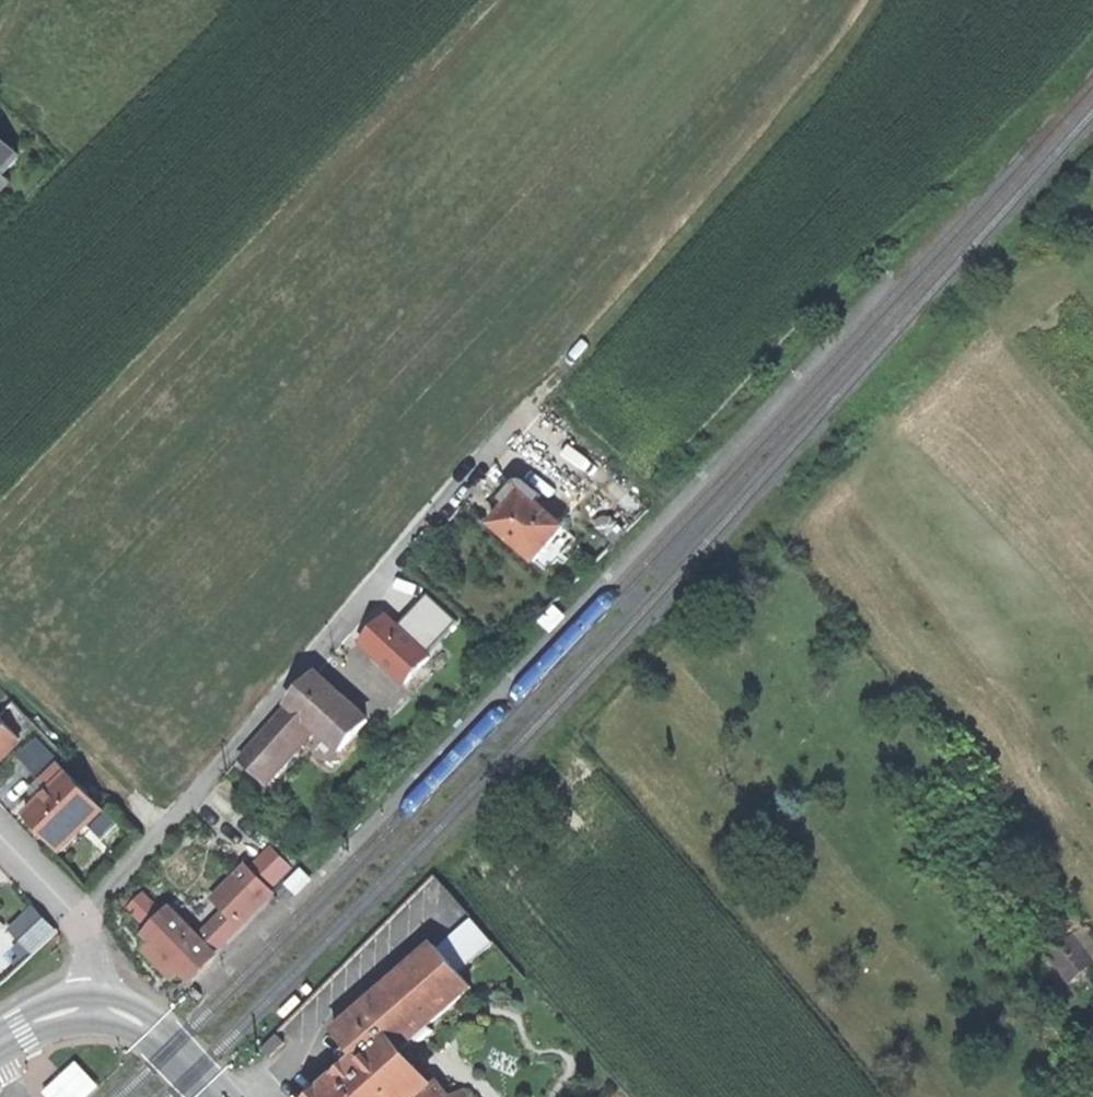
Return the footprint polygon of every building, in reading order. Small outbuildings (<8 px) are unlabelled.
[(16,157),(0,143),(0,174),(16,157)] [(494,524),(535,560),(563,528),(527,497),(518,507),(513,502),(494,524)] [(557,626),(561,629),(576,614),(572,610),(564,602),(549,618),(557,626)] [(362,643),(405,683),(427,658),(384,619),(373,631),(362,643)] [(315,727),(340,751),(368,721),(318,676),(291,706),(315,727)] [(304,739),(315,727),(291,706),(280,717),(304,739)] [(264,782),(304,739),(280,717),(241,760),(264,782)] [(19,738),(0,718),(0,756),(19,738)] [(44,831),(60,848),(102,807),(59,762),(43,778),(52,788),(26,813),(44,831)] [(301,884),(307,891),(323,875),(317,870),(311,863),(296,879),(301,884)] [(217,895),(229,907),(246,890),(260,904),(271,892),(245,866),(217,895)] [(229,907),(197,940),(210,953),(260,904),(246,890),(229,907)] [(136,925),(155,943),(177,921),(159,902),(136,925)] [(32,905),(9,929),(31,950),(54,927),(32,905)] [(438,948),(461,973),(495,944),(472,918),(438,948)] [(180,968),(190,978),(201,967),(213,956),(210,953),(197,940),(177,921),(155,943),(180,968)] [(1076,981),(1092,968),(1092,937),(1088,930),(1056,955),(1076,981)] [(173,976),(180,968),(155,943),(148,951),(173,976)] [(438,948),(402,979),(442,1024),(477,992),(461,973),(438,948)] [(339,1034),(362,1060),(364,1058),(380,1077),(406,1055),(442,1024),(402,979),(339,1034)] [(277,1035),(262,1048),(270,1056),(279,1047),(280,1048),(285,1043),(277,1035)] [(406,1055),(380,1077),(394,1094),(410,1080),(407,1077),(419,1068),(406,1055)] [(364,1058),(362,1060),(319,1096),(395,1096),(396,1096),(394,1094),(380,1077),(364,1058)] [(73,1061),(40,1092),(44,1096),(86,1096),(97,1087),(73,1061)] [(410,1080),(394,1094),(396,1096),(397,1096),(424,1096),(433,1090),(418,1073),(410,1080)] [(433,1090),(424,1096),(449,1096),(438,1085),(433,1090)]
